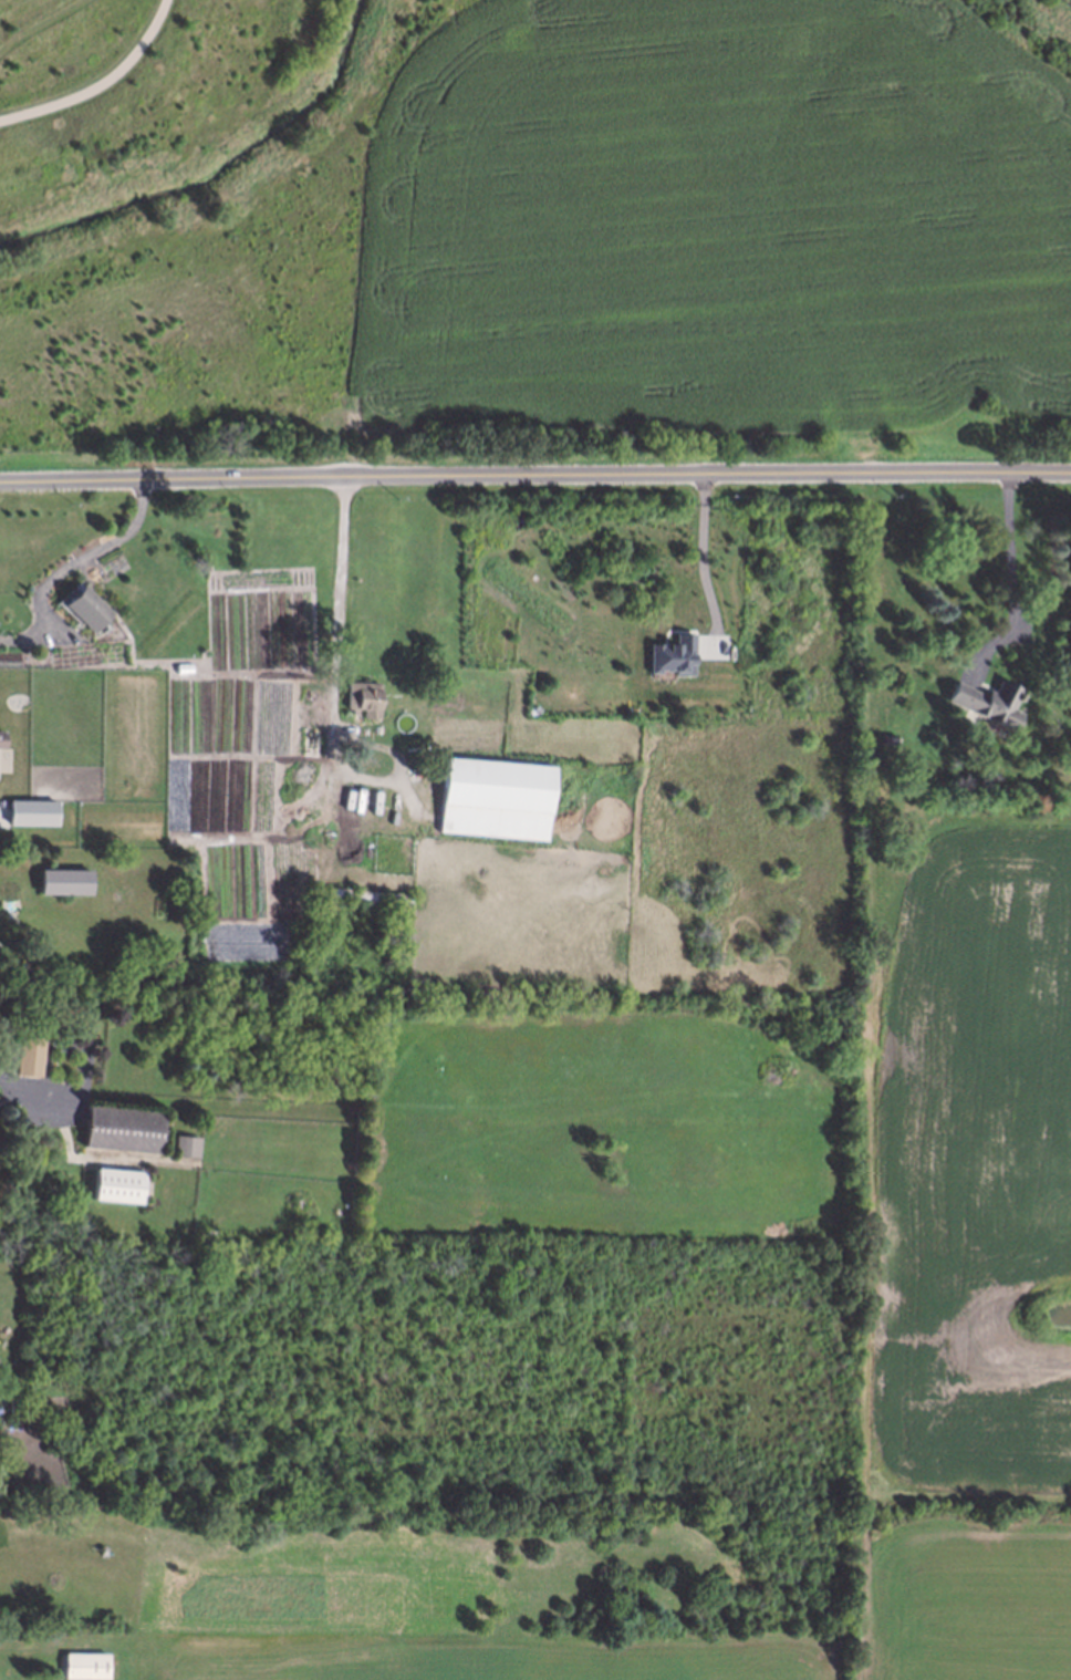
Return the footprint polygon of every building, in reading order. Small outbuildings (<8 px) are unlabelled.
[(65,604),(84,585),(113,613),(94,633),(65,604)] [(649,673),(694,674),(694,633),(676,633),(676,643),(649,643),(649,673)] [(955,681),(946,703),(1015,731),(1022,713),(1014,709),(1023,689),(1000,679),(993,697),(955,681)] [(364,709),(363,718),(380,719),(381,683),(348,682),(348,709),(364,709)] [(446,757),(439,833),(548,842),(554,768),(446,757)] [(10,801),(9,827),(58,828),(58,802),(10,801)] [(42,871),(41,895),(91,896),(91,872),(42,871)] [(21,1037),(17,1075),(43,1078),(48,1040),(21,1037)] [(90,1106),(85,1147),(160,1155),(165,1114),(90,1106)] [(177,1137),(175,1158),(199,1160),(201,1139),(177,1137)] [(97,1169),(94,1201),(143,1205),(145,1173),(97,1169)] [(65,1679),(108,1679),(110,1656),(65,1655),(65,1679)]
